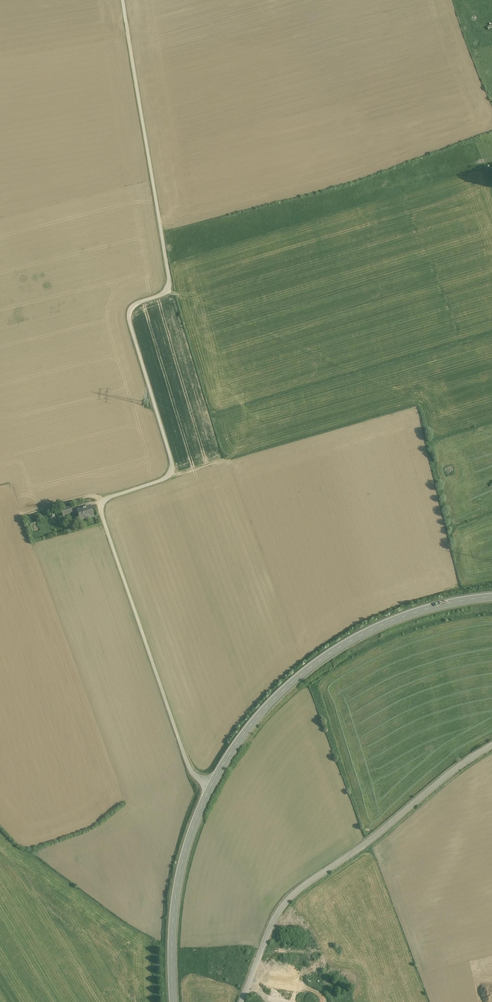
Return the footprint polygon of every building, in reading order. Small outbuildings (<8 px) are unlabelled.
[(70,507),(62,510),(63,516),(72,514),(70,507)] [(91,507),(78,511),(81,520),(93,517),(91,507)] [(271,988),(269,999),(284,1001),(289,1001),(291,992),(271,988)]
